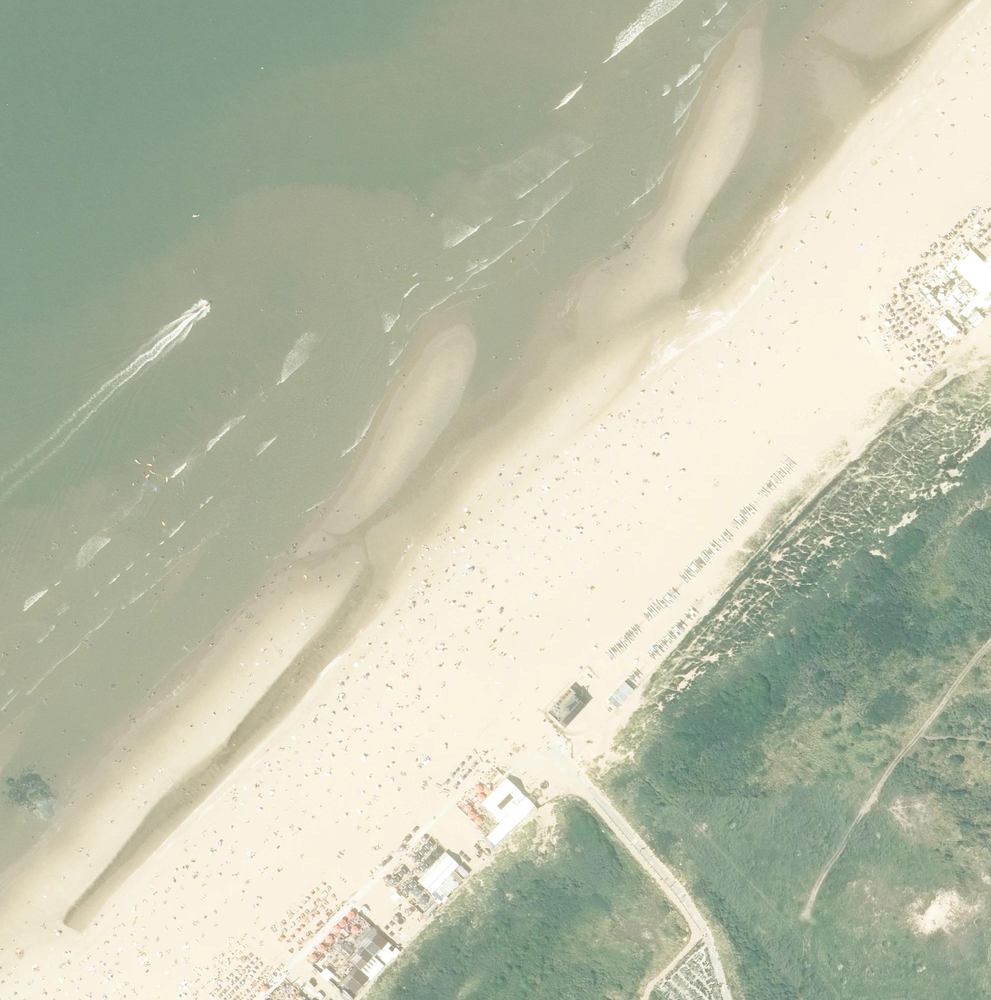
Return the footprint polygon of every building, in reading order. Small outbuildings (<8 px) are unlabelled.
[(972,248),(954,266),(983,295),(990,287),(990,267),(972,248)] [(547,710),(564,725),(585,703),(574,692),(575,691),(570,686),(547,710)] [(534,805),(506,777),(480,803),(509,831),(534,805)] [(461,867),(449,853),(420,881),(433,895),(442,904),(470,876),(461,867)] [(399,952),(372,926),(358,941),(361,943),(354,950),(340,936),(333,943),(345,956),(352,963),(339,977),(352,990),(366,976),(370,980),(399,952)]
